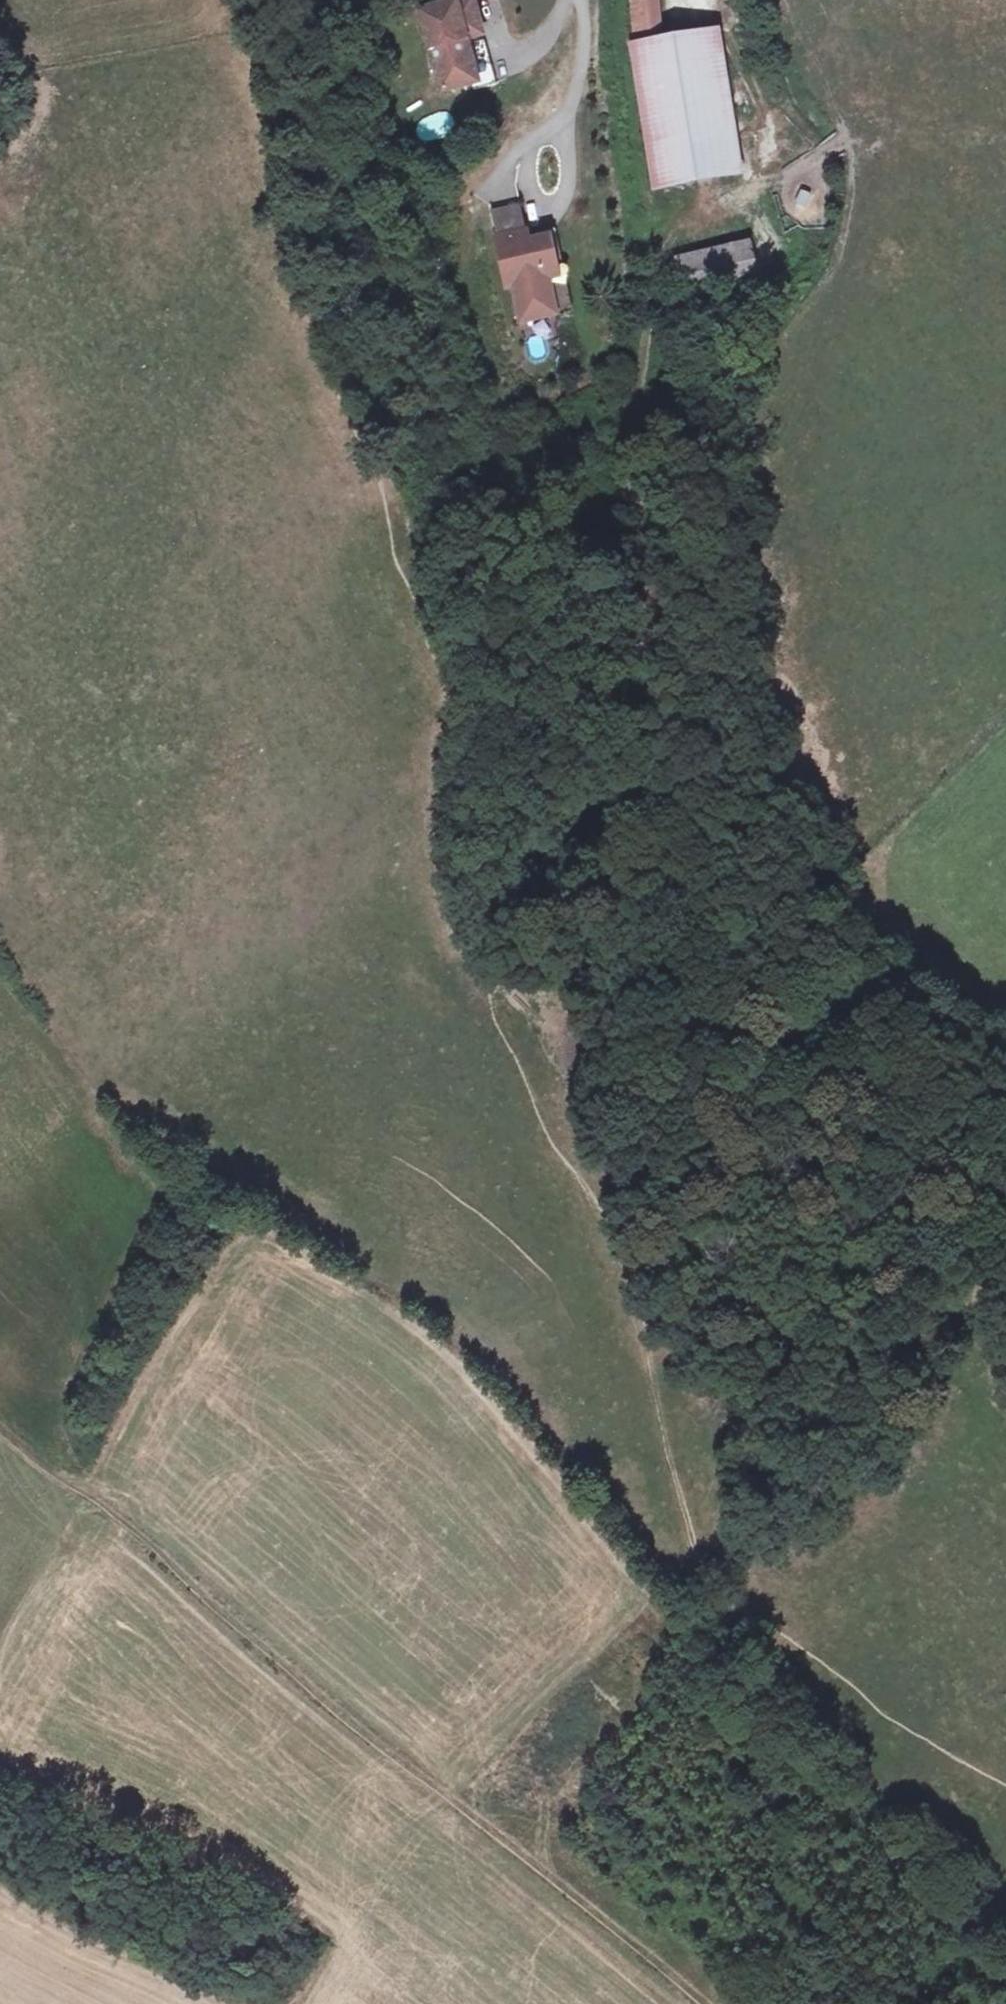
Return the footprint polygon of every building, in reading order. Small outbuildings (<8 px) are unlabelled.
[(421,12),(442,92),(473,84),(462,41),(467,39),(483,35),(474,0),(466,0),(457,2),(421,12)] [(634,46),(656,188),(692,181),(685,134),(731,126),(716,33),(653,43),(650,0),(631,0),(634,46)] [(467,39),(462,41),(473,84),(479,82),(467,39)] [(731,126),(685,134),(692,181),(738,172),(731,126)] [(491,211),(497,238),(526,232),(520,205),(491,211)] [(548,277),(546,269),(557,267),(550,238),(528,242),(526,232),(497,238),(505,278),(512,276),(513,285),(521,321),(555,314),(548,277)] [(750,242),(677,258),(685,298),(759,282),(750,242)] [(548,277),(558,275),(557,267),(546,269),(548,277)] [(512,276),(505,278),(507,286),(513,285),(512,276)]
